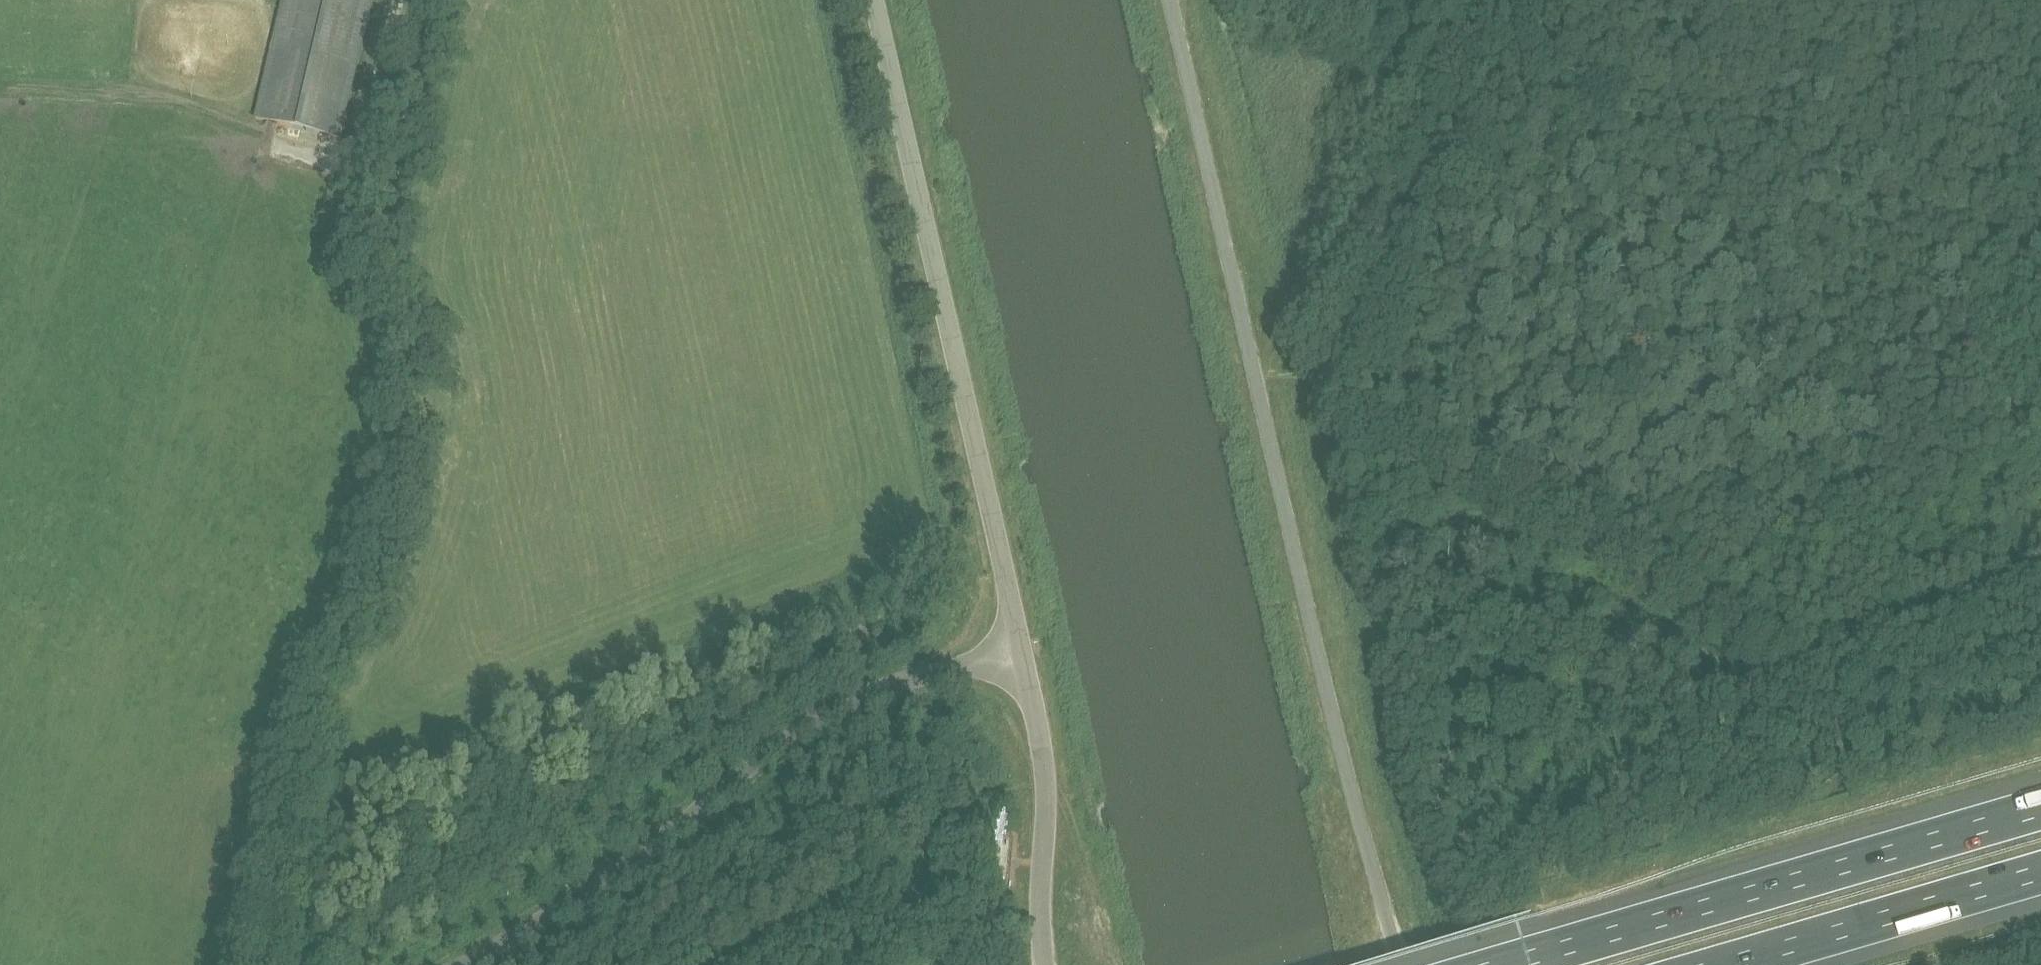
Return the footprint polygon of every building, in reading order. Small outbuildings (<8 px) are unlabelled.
[(338,138),(371,0),(283,0),(256,119),(338,138)]
